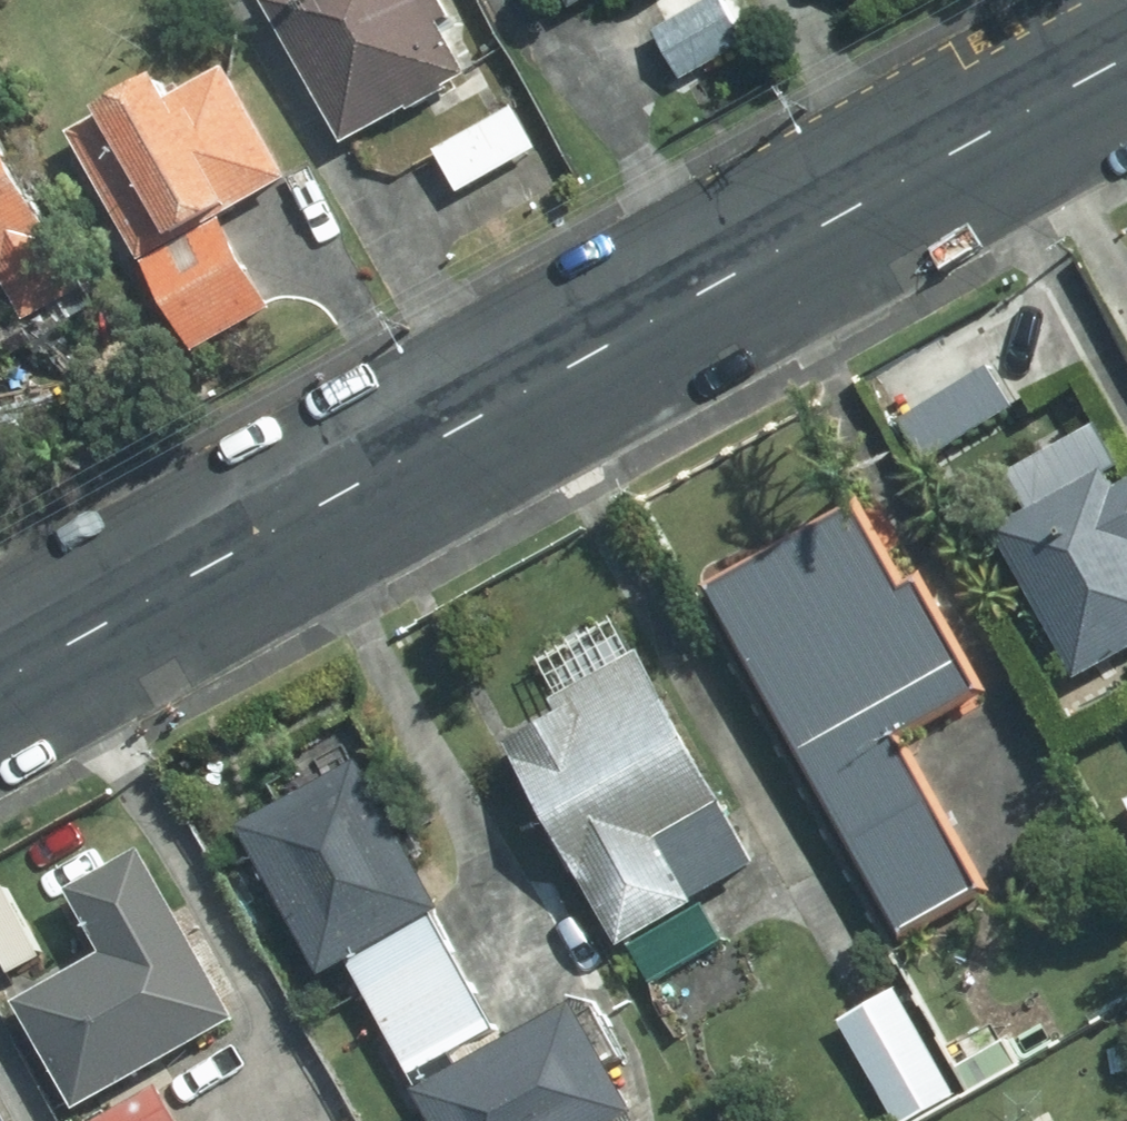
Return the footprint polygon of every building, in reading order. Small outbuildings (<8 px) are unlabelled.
[(349,138),(469,71),(442,21),(453,15),(444,0),(272,0),(349,138)] [(660,32),(686,77),(747,42),(724,0),(716,0),(660,32)] [(171,80),(78,133),(198,347),(273,306),(222,213),(290,175),(232,70),(182,98),(171,80)] [(543,149),(514,103),(440,151),(469,196),(543,149)] [(0,131),(0,281),(9,276),(31,316),(86,284),(0,131)] [(993,365),(904,421),(929,460),(1017,404),(993,365)] [(1001,530),(1083,676),(1126,652),(1126,486),(1121,490),(1110,470),(1001,530)] [(863,503),(709,587),(905,940),(993,892),(906,734),(988,688),(925,575),(908,584),(863,503)] [(760,863),(645,653),(561,701),(568,715),(517,743),(628,941),(632,940),(653,978),(725,938),(701,895),(760,863)] [(327,971),(354,956),(433,914),(442,909),(364,764),(248,825),(327,971)] [(23,1004),(81,1105),(239,1016),(145,853),(78,891),(113,953),(23,1004)] [(495,1028),(433,914),(354,956),(428,1094),(434,1090),(463,1075),(451,1051),(495,1028)] [(899,992),(844,1024),(899,1120),(910,1120),(957,1095),(899,992)] [(463,1075),(434,1090),(451,1120),(631,1120),(647,1113),(589,1006),(463,1075)] [(961,1061),(974,1087),(1022,1062),(1009,1037),(961,1061)] [(161,1087),(100,1120),(180,1120),(161,1087)] [(0,1100),(0,1120),(12,1120),(0,1100)]
